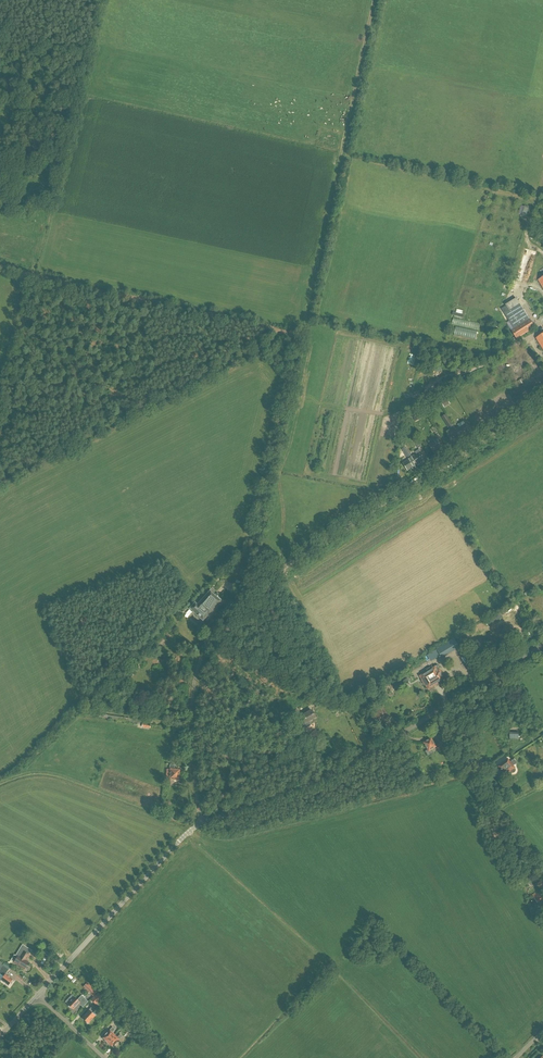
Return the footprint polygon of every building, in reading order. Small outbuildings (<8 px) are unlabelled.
[(517,339),(535,327),(516,298),(505,305),(506,306),(501,309),(514,328),(511,330),(517,339)] [(462,330),(461,337),(477,340),(478,333),(462,330)] [(444,407),(450,404),(447,398),(441,402),(444,407)] [(448,427),(453,424),(446,414),(442,417),(448,427)] [(455,428),(461,436),(470,431),(465,424),(460,427),(459,426),(455,428)] [(439,434),(434,426),(432,428),(435,434),(434,437),(433,438),(435,441),(429,445),(433,452),(442,446),(439,441),(442,439),(439,434)] [(461,436),(455,428),(454,426),(445,431),(448,435),(447,435),(451,442),(461,436)] [(412,438),(417,445),(419,448),(422,446),(420,443),(416,436),(412,438)] [(414,454),(411,456),(417,465),(426,459),(421,452),(419,449),(415,452),(417,454),(415,455),(414,454)] [(417,465),(411,456),(410,454),(406,456),(409,460),(403,463),(408,470),(417,465)] [(266,557),(268,546),(262,545),(260,555),(266,557)] [(208,616),(222,601),(210,590),(197,604),(195,602),(189,609),(194,612),(193,613),(203,621),(208,616)] [(459,647),(455,640),(454,639),(450,641),(437,649),(442,657),(459,647)] [(428,671),(420,676),(428,690),(446,679),(440,669),(439,670),(438,668),(439,667),(438,665),(436,667),(436,666),(431,669),(430,667),(427,669),(428,671)] [(298,711),(296,707),(290,711),(295,722),(302,718),(304,721),(301,723),(306,728),(311,725),(309,721),(316,717),(312,710),(301,716),(299,711),(298,711)] [(140,723),(141,720),(88,712),(87,716),(140,723)] [(428,756),(433,753),(432,750),(436,747),(431,738),(424,743),(428,750),(425,751),(428,756)] [(511,762),(508,759),(498,766),(501,770),(500,771),(501,772),(501,773),(502,775),(503,775),(504,776),(510,772),(511,772),(512,773),(513,773),(514,773),(515,772),(516,771),(516,770),(516,769),(515,768),(516,768),(514,766),(517,763),(514,759),(511,762)] [(174,770),(174,768),(175,765),(170,764),(169,769),(167,769),(165,778),(170,779),(173,779),(174,781),(176,781),(178,780),(179,771),(174,770)] [(25,961),(28,955),(23,952),(20,957),(18,956),(14,963),(18,966),(17,967),(21,969),(21,968),(24,969),(28,962),(25,961)] [(0,964),(0,974),(0,975),(0,979),(1,980),(8,986),(9,985),(10,985),(11,983),(12,980),(5,975),(10,967),(4,963),(2,966),(0,964)] [(87,982),(83,987),(85,989),(93,996),(97,992),(89,984),(87,982)] [(103,997),(98,993),(91,1000),(96,1005),(103,997)] [(74,998),(72,996),(70,999),(69,998),(66,1001),(68,1004),(68,1005),(68,1006),(69,1007),(70,1007),(73,1009),(79,1003),(80,1004),(85,999),(81,996),(77,1001),(74,998)] [(92,1013),(95,1010),(92,1007),(89,1011),(82,1018),(86,1022),(86,1023),(87,1024),(88,1024),(89,1024),(89,1023),(89,1022),(95,1016),(92,1013)] [(136,1034),(139,1031),(133,1025),(129,1029),(132,1032),(133,1031),(136,1034)] [(111,1033),(115,1029),(113,1027),(109,1031),(103,1037),(105,1039),(105,1040),(107,1043),(114,1035),(111,1033)] [(114,1035),(107,1043),(109,1045),(110,1044),(113,1047),(119,1040),(122,1037),(120,1034),(117,1038),(114,1035)]
